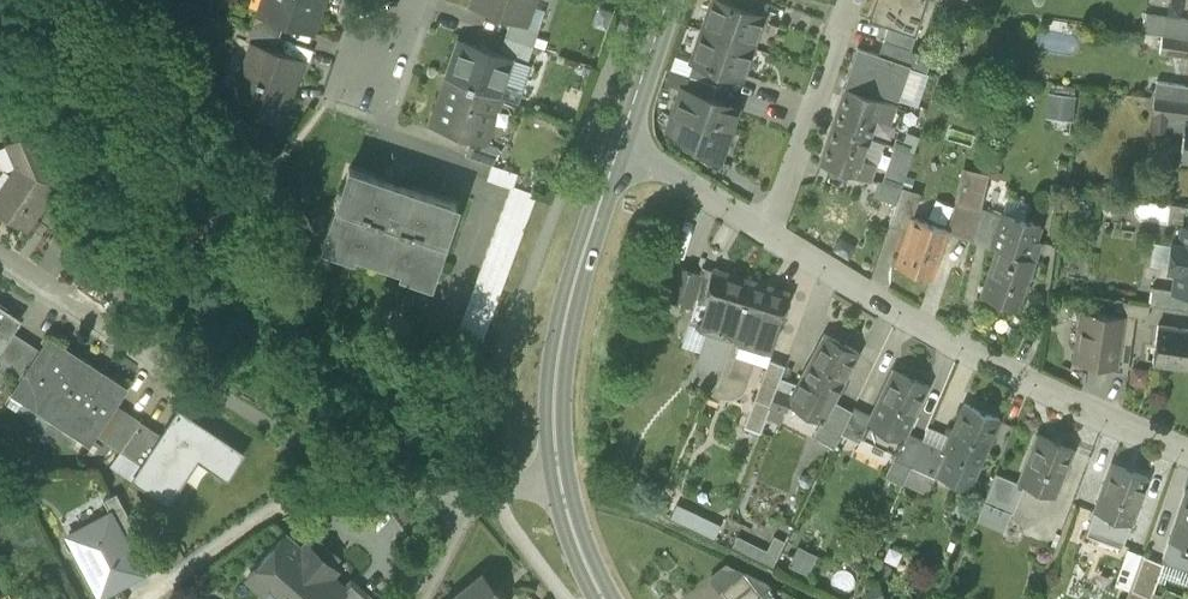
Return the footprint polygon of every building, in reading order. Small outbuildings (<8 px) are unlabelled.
[(312,31),(323,0),(263,0),(259,12),(259,13),(283,21),(312,31)] [(533,0),(474,0),(472,6),(511,19),(525,24),(525,22),(533,0)] [(703,28),(752,46),(762,19),(746,13),(748,8),(723,0),(712,0),(703,28)] [(748,8),(751,0),(723,0),(748,8)] [(927,0),(876,0),(870,20),(888,26),(915,36),(927,0)] [(763,14),(748,8),(746,13),(762,19),(763,14)] [(256,11),(251,25),(279,35),(283,21),(259,13),(259,12),(256,11)] [(1143,32),(1187,38),(1187,18),(1145,12),(1143,32)] [(511,19),(505,35),(533,45),(539,27),(525,22),(525,24),(511,19)] [(274,48),(279,35),(251,25),(246,40),(252,42),(252,41),(274,48)] [(888,26),(883,40),(911,50),(915,36),(888,26)] [(743,72),(752,46),(703,28),(692,60),(694,61),(726,72),(727,67),(743,72)] [(527,62),(533,45),(505,35),(500,52),(514,56),(513,58),(527,62)] [(461,39),(447,78),(431,124),(466,136),(485,143),(500,96),(513,58),(514,56),(500,52),(461,39)] [(932,56),(911,50),(883,40),(878,54),(910,65),(909,66),(926,72),(932,56)] [(237,107),(281,122),(303,58),(274,48),(252,41),(252,42),(245,62),(252,64),(237,107)] [(844,86),(871,95),(873,90),(898,99),(909,66),(910,65),(878,54),(858,47),(844,86)] [(694,61),(689,75),(717,84),(721,86),(726,72),(694,61)] [(742,77),(743,72),(727,67),(726,72),(742,77)] [(712,98),(717,84),(689,75),(684,88),(712,98)] [(1155,97),(1187,102),(1187,84),(1157,80),(1155,97)] [(831,124),(832,124),(870,137),(877,118),(890,122),(896,104),(871,95),(844,86),(831,124)] [(669,128),(718,160),(736,109),(725,105),(726,103),(712,98),(684,88),(683,88),(669,128)] [(1155,97),(1151,118),(1186,123),(1186,121),(1187,121),(1187,102),(1155,97)] [(1150,129),(1184,134),(1186,123),(1151,118),(1150,129)] [(863,158),(870,137),(832,124),(819,162),(870,179),(875,163),(863,158)] [(27,229),(55,184),(32,130),(7,140),(17,164),(0,191),(0,212),(27,229)] [(460,153),(491,163),(494,164),(500,148),(485,143),(466,136),(460,153)] [(891,162),(909,167),(914,153),(897,147),(891,162)] [(521,173),(494,164),(491,163),(486,180),(506,187),(515,190),(521,173)] [(984,163),(981,174),(989,176),(992,164),(984,163)] [(325,241),(432,277),(456,205),(349,169),(325,241)] [(983,202),(989,176),(981,174),(964,170),(958,199),(982,207),(983,202)] [(874,196),(896,203),(901,189),(885,184),(885,183),(879,181),(874,196)] [(258,193),(269,209),(280,203),(269,186),(258,193)] [(533,196),(515,190),(506,187),(462,317),(489,326),(533,196)] [(902,187),(901,189),(896,203),(889,223),(907,228),(912,216),(920,193),(902,187)] [(50,239),(75,255),(91,232),(77,198),(50,239)] [(948,230),(973,238),(984,209),(981,208),(982,207),(958,199),(948,228),(948,230)] [(1002,215),(984,209),(973,238),(991,245),(1002,215)] [(981,294),(1018,307),(1035,259),(1041,241),(1036,239),(1041,225),(1003,211),(1002,215),(991,245),(998,247),(981,294)] [(895,264),(932,276),(948,230),(948,228),(912,216),(907,228),(895,264)] [(1187,228),(1183,227),(1181,244),(1173,243),(1169,269),(1177,270),(1174,289),(1174,291),(1187,293),(1187,228)] [(1149,266),(1169,269),(1173,243),(1153,240),(1149,266)] [(667,299),(691,306),(701,273),(677,265),(667,299)] [(695,324),(711,329),(733,336),(750,281),(751,280),(712,268),(695,324)] [(750,281),(733,336),(747,341),(754,317),(776,324),(777,324),(787,292),(750,281)] [(1187,310),(1187,293),(1174,291),(1174,289),(1152,286),(1150,304),(1187,310)] [(1136,317),(1148,318),(1150,304),(1123,300),(1121,315),(1136,317)] [(13,331),(21,319),(0,304),(0,351),(13,331)] [(1076,361),(1114,367),(1121,315),(1083,310),(1080,331),(1077,333),(1076,342),(1078,345),(1076,361)] [(1113,371),(1128,373),(1136,317),(1121,315),(1114,367),(1113,371)] [(769,347),(776,324),(754,317),(747,341),(733,336),(725,360),(718,373),(744,383),(758,344),(769,347)] [(1187,367),(1187,329),(1163,326),(1157,363),(1187,367)] [(725,360),(733,336),(711,329),(695,376),(714,383),(718,373),(725,360)] [(4,369),(25,338),(13,331),(0,351),(0,366),(4,369)] [(825,333),(801,378),(835,396),(859,351),(825,333)] [(12,393),(89,444),(96,434),(95,434),(115,404),(116,404),(127,387),(49,337),(41,349),(21,380),(12,393)] [(41,349),(25,338),(4,369),(21,380),(41,349)] [(754,398),(769,404),(780,377),(785,364),(769,358),(754,398)] [(896,452),(897,452),(907,432),(929,385),(893,368),(871,414),(861,435),(862,436),(896,452)] [(798,383),(780,377),(769,404),(769,406),(777,409),(776,410),(785,413),(789,402),(788,401),(798,383)] [(833,399),(835,396),(801,378),(798,383),(788,401),(789,402),(821,418),(823,419),(833,399)] [(760,431),(765,415),(769,406),(769,404),(754,398),(744,425),(760,431)] [(834,446),(841,432),(852,409),(833,399),(823,419),(821,418),(813,435),(834,446)] [(1000,418),(965,402),(952,430),(944,448),(948,450),(980,464),(1000,418)] [(96,434),(108,442),(128,412),(116,404),(115,404),(95,434),(96,434)] [(777,409),(769,406),(765,415),(774,418),(776,410),(777,409)] [(854,406),(852,409),(841,432),(859,441),(862,436),(861,435),(871,414),(854,406)] [(164,498),(166,499),(168,496),(166,494),(193,454),(227,476),(243,452),(179,410),(162,434),(142,464),(134,478),(164,498)] [(108,442),(120,450),(140,420),(128,412),(108,442)] [(162,434),(140,420),(120,450),(142,464),(162,434)] [(928,426),(923,439),(944,448),(952,430),(946,427),(944,432),(928,426)] [(910,465),(922,438),(907,432),(897,452),(896,452),(893,457),(910,465)] [(1023,483),(1053,496),(1072,449),(1036,434),(1017,481),(1023,483)] [(910,465),(937,477),(938,475),(948,450),(944,448),(923,439),(922,438),(910,465)] [(948,450),(938,475),(969,489),(980,464),(948,450)] [(902,484),(910,465),(893,457),(884,475),(902,484)] [(1094,510),(1130,524),(1148,476),(1111,463),(1094,510)] [(983,503),(1011,514),(1023,483),(1017,481),(996,472),(983,503)] [(1187,544),(1187,489),(1186,489),(1169,537),(1187,544)] [(111,512),(124,538),(137,531),(116,493),(103,500),(110,512),(111,512)] [(714,536),(720,522),(675,501),(668,515),(714,536)] [(1094,510),(1086,530),(1123,544),(1130,524),(1094,510)] [(115,576),(120,585),(142,573),(124,538),(111,512),(110,512),(68,535),(96,586),(115,576)] [(345,589),(344,588),(330,575),(336,568),(307,543),(301,550),(284,535),(248,576),(266,592),(271,586),(283,596),(282,597),(283,598),(284,598),(285,598),(286,598),(336,598),(345,589)] [(741,550),(773,565),(785,541),(774,535),(767,550),(746,540),(741,550)] [(1169,537),(1163,557),(1187,565),(1187,544),(1169,537)] [(790,563),(807,570),(816,550),(798,543),(790,563)] [(1118,577),(1133,583),(1143,554),(1128,547),(1118,577)] [(1143,554),(1133,583),(1130,590),(1131,590),(1150,598),(1151,598),(1163,562),(1162,562),(1143,554)] [(711,578),(721,591),(744,573),(744,574),(744,573),(728,564),(711,578)] [(453,595),(457,598),(505,598),(482,571),(453,595)] [(744,574),(744,573),(721,591),(727,598),(757,598),(761,596),(744,574)] [(744,574),(761,596),(770,588),(768,584),(744,573),(744,574)] [(115,576),(96,586),(100,595),(120,585),(115,576)] [(351,580),(344,588),(345,589),(336,598),(372,598),(351,580)] [(49,589),(31,598),(55,598),(49,589)] [(1150,598),(1131,590),(1128,598),(1150,598)] [(5,591),(0,593),(0,598),(9,598),(5,591)]
